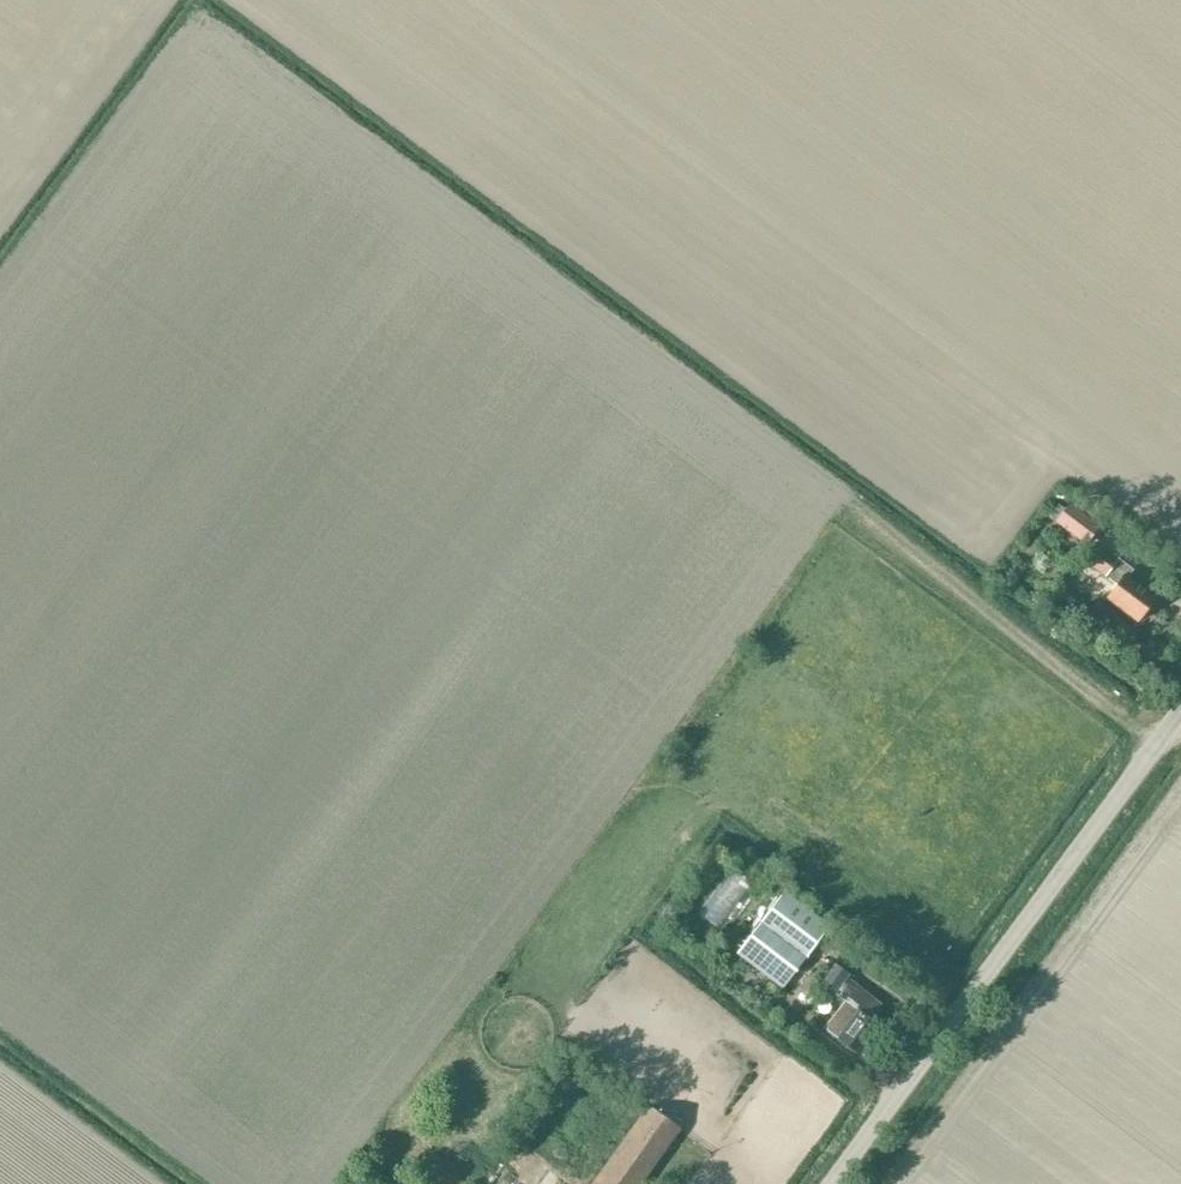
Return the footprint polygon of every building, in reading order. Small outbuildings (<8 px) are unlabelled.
[(1068,504),(1056,522),(1087,545),(1100,528),(1068,504)] [(1138,624),(1156,598),(1113,567),(1116,562),(1095,547),(1084,562),(1105,577),(1114,584),(1105,600),(1138,624)] [(783,989),(831,926),(784,890),(736,954),(783,989)] [(883,1006),(849,979),(851,976),(836,964),(821,983),(844,1002),(824,1029),(859,1055),(880,1027),(872,1022),(883,1006)] [(681,1130),(648,1104),(591,1183),(642,1183),(681,1130)]
